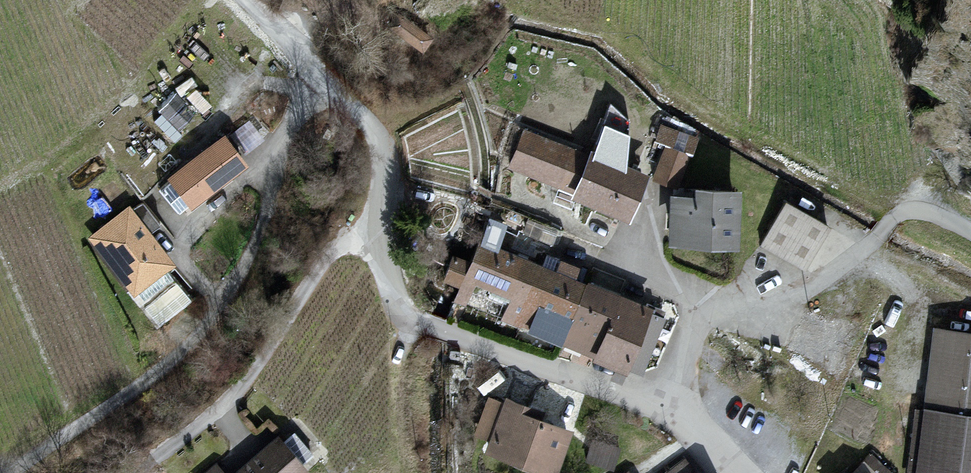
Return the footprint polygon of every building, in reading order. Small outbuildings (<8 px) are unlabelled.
[(401,15),(392,25),(423,50),(432,39),(401,15)] [(169,130),(191,110),(174,92),(153,112),(169,130)] [(524,131),(511,165),(569,189),(584,152),(524,131)] [(221,134),(167,175),(187,201),(241,161),(221,134)] [(688,151),(664,142),(651,175),(676,184),(688,151)] [(640,174),(584,152),(569,189),(625,211),(640,174)] [(692,192),(667,191),(666,239),(732,240),(733,183),(692,182),(692,192)] [(825,222),(784,200),(761,242),(802,264),(825,222)] [(129,205),(88,235),(130,290),(170,261),(129,205)] [(662,309),(477,235),(450,300),(462,305),(473,279),(509,294),(500,317),(636,372),(662,309)] [(933,325),(915,472),(970,472),(970,329),(933,325)] [(504,394),(501,401),(487,396),(475,431),(488,436),(483,450),(547,472),(553,472),(569,427),(538,416),(541,407),(504,394)] [(239,472),(308,472),(280,436),(239,472)] [(850,472),(880,472),(864,458),(850,472)] [(668,472),(695,472),(685,462),(668,472)]
